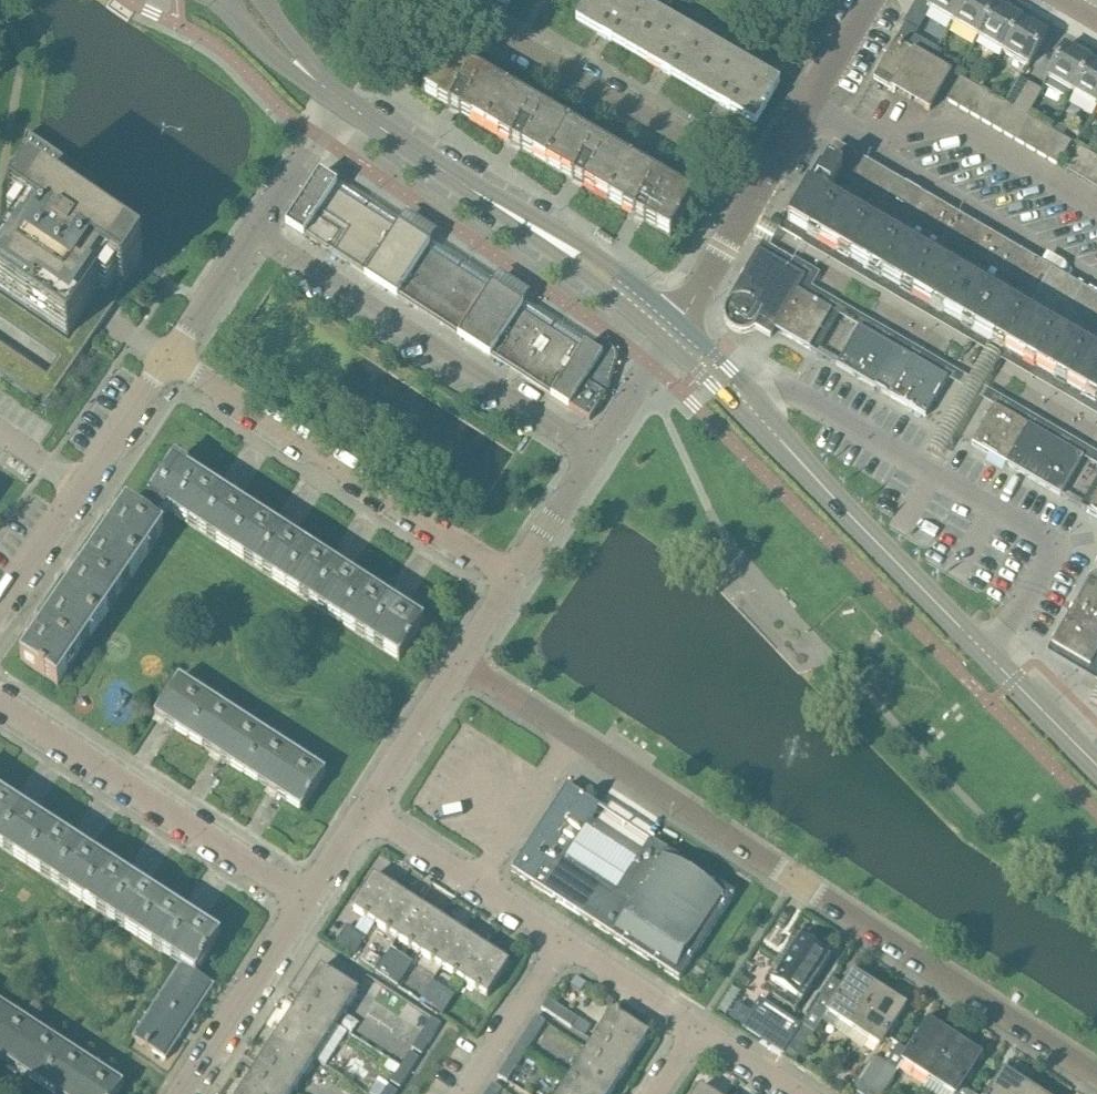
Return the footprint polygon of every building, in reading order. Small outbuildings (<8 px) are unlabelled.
[(506,9),(511,0),(491,0),(506,9)] [(576,21),(755,125),(779,85),(633,0),(588,0),(576,21)] [(967,0),(933,0),(927,10),(953,25),(967,0)] [(995,8),(982,0),(967,0),(953,25),(977,39),(995,8)] [(1003,54),(1021,23),(995,8),(977,39),(1003,54)] [(1021,23),(1003,54),(1028,68),(1046,37),(1021,23)] [(905,47),(931,62),(936,54),(937,50),(915,37),(912,36),(908,41),(905,47)] [(905,47),(896,41),(885,60),(873,80),(890,90),(892,90),(892,91),(928,111),(929,112),(938,97),(951,73),(942,68),(931,62),(905,47)] [(1072,94),(1091,63),(1065,48),(1047,80),(1072,94)] [(445,54),(423,93),(671,236),(693,197),(445,54)] [(931,62),(942,68),(947,60),(941,57),(936,54),(931,62)] [(1091,63),(1072,94),(1096,109),(1096,67),(1091,63)] [(973,76),(969,83),(981,90),(985,83),(973,76)] [(958,108),(971,85),(960,78),(946,102),(958,108)] [(1019,79),(1004,104),(1005,105),(1016,111),(1031,86),(1019,79)] [(982,92),(971,85),(958,108),(969,115),(982,92)] [(1042,92),(1031,86),(1016,111),(1027,118),(1042,92)] [(994,98),(982,92),(969,115),(980,122),(994,98)] [(1004,104),(994,98),(980,122),(992,128),(1005,105),(1004,104)] [(1016,111),(1005,105),(992,128),(1002,134),(1016,111)] [(1027,118),(1016,111),(1002,134),(1013,141),(1027,118)] [(1037,124),(1027,118),(1013,141),(1024,147),(1037,124)] [(1049,131),(1037,124),(1024,147),(1036,154),(1049,131)] [(1051,132),(1060,137),(1062,139),(1062,138),(1067,131),(1055,124),(1051,132)] [(1051,132),(1049,131),(1036,154),(1046,160),(1060,137),(1051,132)] [(11,212),(28,224),(17,240),(16,239),(0,263),(0,294),(69,341),(99,296),(99,295),(108,282),(124,293),(143,265),(73,218),(97,183),(95,182),(91,188),(26,144),(28,136),(27,135),(8,210),(11,212)] [(1062,139),(1060,137),(1046,160),(1058,167),(1071,144),(1062,138),(1062,139)] [(788,225),(882,279),(929,199),(835,145),(824,163),(828,165),(812,192),(808,190),(788,225)] [(1090,155),(1096,159),(1096,149),(1093,146),(1088,153),(1088,154),(1090,155)] [(1080,148),(1066,172),(1076,178),(1090,155),(1088,154),(1088,153),(1080,148)] [(1090,155),(1076,178),(1088,185),(1096,170),(1096,159),(1090,155)] [(1088,185),(1096,190),(1096,170),(1088,185)] [(338,236),(327,251),(335,256),(364,212),(333,192),(336,187),(319,176),(286,227),(302,238),(313,220),(338,236)] [(882,279),(913,298),(959,217),(929,199),(882,279)] [(366,276),(395,233),(364,212),(335,256),(366,276)] [(913,298),(943,315),(990,235),(959,217),(913,298)] [(313,220),(302,238),(303,238),(304,236),(327,251),(338,236),(313,220)] [(366,276),(365,278),(396,298),(397,296),(459,337),(458,338),(489,359),(490,357),(519,313),(523,307),(491,287),(488,292),(426,252),(429,247),(398,227),(395,233),(366,276)] [(943,315),(1005,351),(1052,271),(990,235),(943,315)] [(770,338),(775,330),(797,292),(805,278),(757,251),(726,304),(727,305),(726,307),(724,311),(724,315),(725,319),(726,324),(728,328),(731,331),(735,333),(740,333),(746,333),(750,332),(753,329),(754,329),(770,338)] [(1005,351),(1036,369),(1083,289),(1052,271),(1005,351)] [(1067,387),(1096,336),(1096,297),(1083,289),(1036,369),(1067,387)] [(797,292),(775,330),(809,350),(831,312),(797,292)] [(522,378),(551,333),(519,313),(490,357),(522,378)] [(859,328),(836,366),(925,418),(947,379),(859,328)] [(552,398),(581,353),(551,333),(522,378),(552,398)] [(1096,405),(1096,336),(1067,387),(1096,405)] [(581,353),(552,398),(588,421),(604,396),(602,395),(611,366),(612,361),(612,358),(610,353),(607,351),(606,350),(601,348),(597,349),(595,349),(592,352),(585,347),(581,353)] [(994,407),(972,445),(1060,496),(1082,458),(994,407)] [(127,506),(115,522),(91,557),(129,583),(164,532),(157,527),(167,511),(175,517),(200,479),(174,462),(149,500),(151,501),(141,516),(127,506)] [(256,515),(215,489),(200,479),(175,517),(231,553),(256,515)] [(1088,513),(1096,518),(1096,496),(1088,513)] [(312,551),(271,524),(256,515),(231,553),(287,589),(312,551)] [(368,587),(327,561),(312,551),(287,589),(343,625),(368,587)] [(91,557),(75,581),(56,609),(93,635),(129,583),(91,557)] [(1096,625),(1096,580),(1092,576),(1072,610),(1096,625)] [(424,623),(382,597),(368,587),(343,625),(399,662),(424,623)] [(56,609),(34,641),(20,661),(58,686),(93,635),(56,609)] [(1072,610),(1052,645),(1090,668),(1096,655),(1096,625),(1072,610)] [(155,717),(173,729),(184,736),(209,698),(179,679),(155,717)] [(184,736),(229,766),(242,774),(267,736),(209,698),(184,736)] [(300,812),(325,774),(267,736),(242,774),(300,812)] [(734,896),(650,841),(616,894),(565,861),(599,808),(567,787),(512,872),(679,981),(734,896)] [(11,802),(0,794),(0,849),(28,867),(53,829),(11,802)] [(109,865),(67,838),(53,829),(28,867),(84,903),(109,865)] [(165,901),(124,875),(109,865),(84,903),(140,940),(165,901)] [(375,925),(397,892),(374,877),(352,910),(375,925)] [(397,892),(375,925),(397,939),(419,906),(397,892)] [(221,938),(202,926),(165,901),(140,940),(177,964),(180,966),(197,975),(200,969),(221,938)] [(419,906),(397,939),(419,954),(441,920),(419,906)] [(441,920),(419,954),(442,968),(463,935),(441,920)] [(340,948),(354,956),(365,938),(347,927),(335,945),(340,948)] [(463,935),(442,968),(464,983),(486,949),(463,935)] [(826,956),(818,951),(800,939),(799,939),(771,983),(797,1000),(801,1002),(830,959),(826,956)] [(398,986),(413,963),(391,949),(376,971),(375,973),(397,987),(398,986)] [(486,949),(464,983),(487,998),(509,964),(486,949)] [(366,951),(360,960),(371,967),(377,958),(366,951)] [(180,966),(156,1002),(190,1024),(214,987),(197,975),(180,966)] [(277,1036),(315,1060),(326,1067),(347,1034),(336,1026),(358,993),(321,968),(277,1036)] [(834,1004),(822,996),(802,1027),(799,1031),(788,1049),(800,1057),(822,1023),(833,1030),(838,1022),(853,1032),(880,991),(854,974),(834,1004)] [(455,997),(432,983),(420,1002),(443,1017),(455,997)] [(880,991),(853,1032),(854,1033),(867,1041),(878,1049),(906,1007),(880,991)] [(563,1010),(547,1000),(541,1009),(557,1020),(563,1010)] [(742,1026),(741,1028),(769,1047),(783,1056),(788,1049),(799,1031),(802,1027),(759,1000),(750,1014),(742,1026)] [(166,1061),(190,1024),(156,1002),(132,1039),(166,1061)] [(27,1078),(40,1086),(65,1048),(7,1010),(0,1020),(0,1060),(27,1078)] [(577,1020),(563,1010),(557,1020),(571,1029),(577,1020)] [(587,1050),(568,1080),(590,1093),(612,1093),(649,1037),(612,1012),(587,1050)] [(546,1023),(536,1017),(527,1031),(536,1037),(546,1023)] [(431,1041),(441,1026),(431,1019),(422,1034),(431,1041)] [(867,1093),(884,1093),(899,1070),(911,1078),(914,1072),(929,1081),(956,1040),(929,1023),(909,1053),(898,1046),(886,1064),(867,1093)] [(527,1031),(517,1047),(526,1053),(536,1037),(527,1031)] [(421,1056),(431,1041),(422,1034),(412,1049),(421,1056)] [(277,1036),(240,1093),(293,1093),(315,1060),(277,1036)] [(929,1081),(948,1093),(971,1093),(961,1087),(981,1056),(956,1040),(929,1081)] [(517,1047),(507,1062),(517,1068),(526,1053),(517,1047)] [(52,1093),(118,1093),(119,1092),(123,1086),(65,1048),(40,1086),(52,1093)] [(410,1053),(400,1068),(409,1074),(419,1059),(410,1053)] [(886,1064),(874,1057),(852,1091),(857,1093),(867,1093),(886,1064)] [(517,1068),(507,1062),(497,1077),(507,1083),(508,1081),(517,1068)] [(400,1089),(409,1074),(400,1068),(390,1083),(400,1089)] [(1031,1089),(1005,1072),(991,1093),(1027,1093),(1031,1089)] [(369,1093),(397,1093),(398,1093),(388,1087),(378,1080),(369,1093)] [(559,1093),(590,1093),(568,1080),(559,1093)] [(486,1093),(500,1093),(502,1090),(493,1084),(486,1093)]
